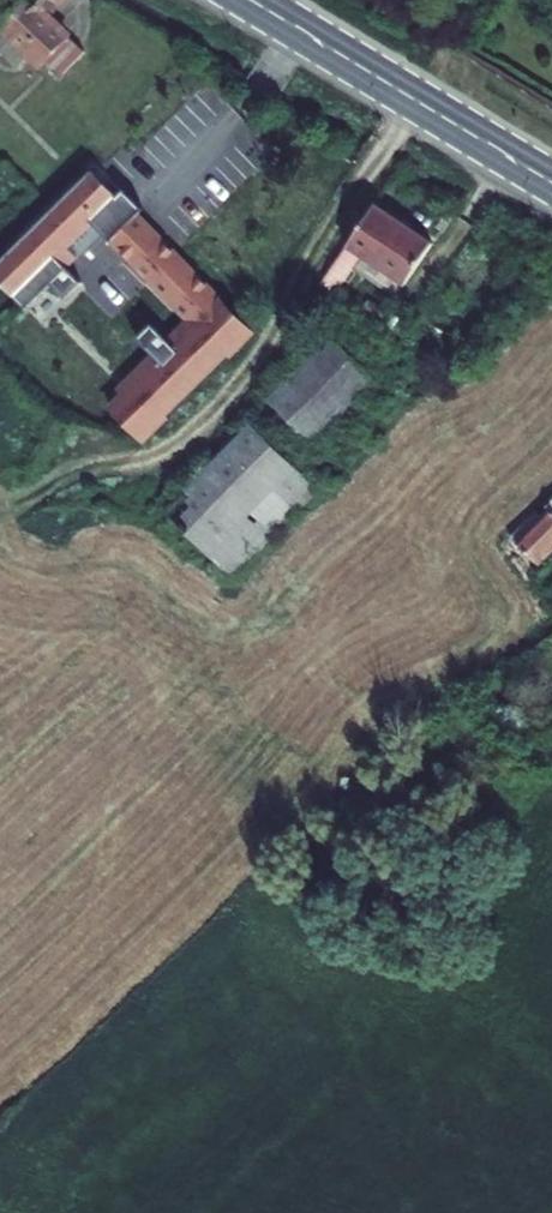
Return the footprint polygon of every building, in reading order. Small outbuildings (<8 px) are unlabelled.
[(60,0),(22,0),(0,22),(0,54),(17,70),(29,59),(39,69),(44,64),(60,79),(84,54),(46,16),(60,0)] [(194,326),(163,355),(196,388),(250,334),(123,208),(73,158),(59,172),(66,180),(27,220),(60,253),(91,222),(194,326)] [(337,258),(317,289),(330,299),(358,258),(403,285),(431,245),(373,207),(337,258)] [(14,300),(60,253),(27,220),(0,246),(0,284),(14,300)] [(40,323),(81,291),(68,275),(28,307),(40,323)] [(282,415),(341,349),(330,337),(266,399),(282,415)] [(374,383),(341,349),(282,415),(311,445),(374,383)] [(196,388),(163,355),(110,408),(142,441),(196,388)] [(262,437),(252,427),(244,435),(254,445),(262,437)] [(231,577),(316,490),(262,437),(254,445),(244,435),(166,513),(231,577)] [(542,518),(535,512),(510,536),(535,562),(551,546),(551,501),(543,510),(547,513),(542,518)]
